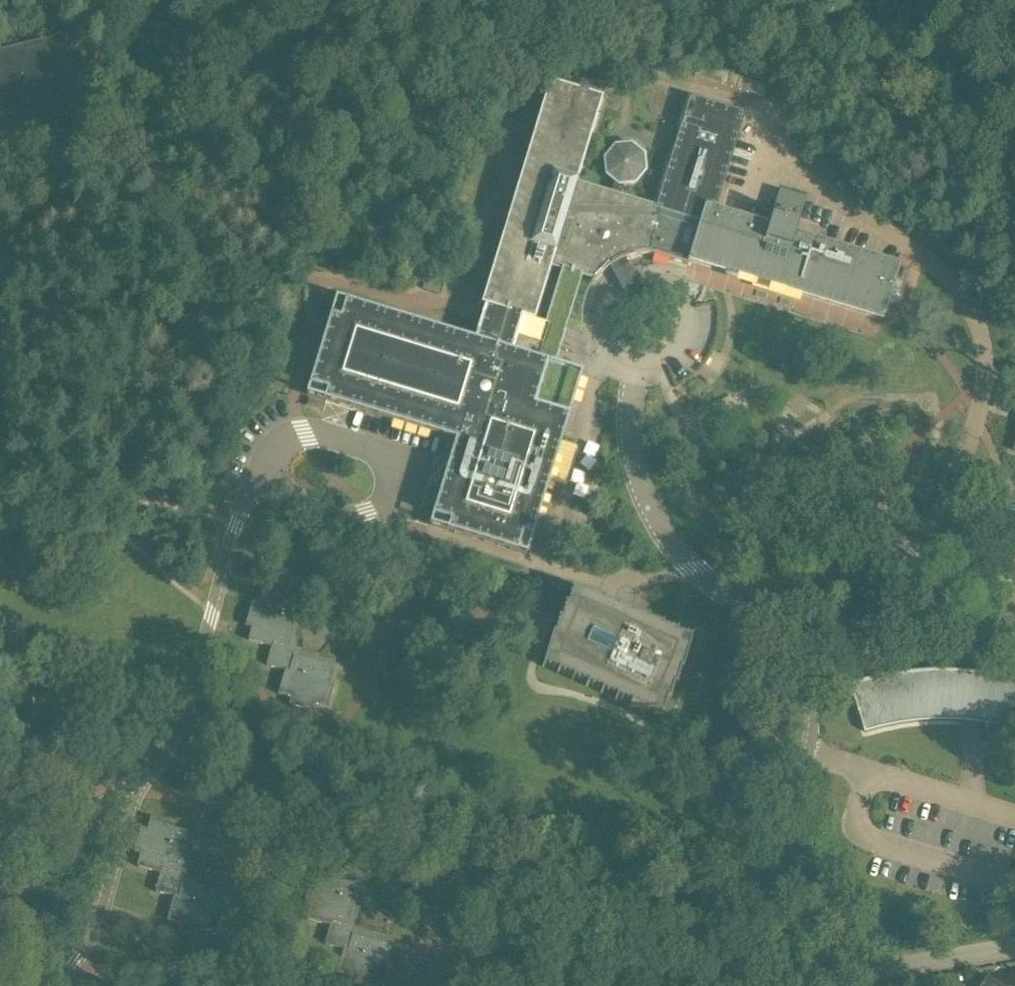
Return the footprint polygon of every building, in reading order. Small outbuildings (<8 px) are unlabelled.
[(13,113),(16,123),(11,124),(12,125),(39,118),(38,117),(58,112),(59,113),(60,113),(60,112),(80,107),(80,108),(81,108),(80,103),(81,102),(81,100),(80,101),(75,83),(76,83),(76,81),(75,81),(71,65),(72,64),(71,62),(70,63),(66,45),(67,45),(66,43),(65,43),(64,38),(63,38),(63,39),(43,44),(43,43),(42,44),(22,49),(21,49),(20,49),(20,50),(0,55),(0,54),(0,116),(13,113)] [(764,98),(767,86),(698,65),(694,76),(764,98)] [(500,243),(480,306),(484,307),(534,323),(551,267),(563,270),(582,276),(594,280),(592,282),(593,283),(602,273),(603,272),(608,268),(609,267),(610,268),(611,270),(613,274),(614,274),(630,266),(630,265),(628,261),(627,260),(626,258),(629,257),(635,255),(642,254),(649,254),(651,254),(651,238),(657,218),(651,216),(655,205),(621,195),(624,186),(623,186),(623,183),(636,183),(645,170),(644,154),(642,153),(641,152),(633,145),(631,144),(630,144),(619,145),(618,145),(615,146),(605,158),(607,174),(616,181),(616,184),(614,183),(612,192),(577,181),(602,99),(588,94),(570,89),(549,82),(543,100),(535,127),(532,136),(529,146),(519,179),(513,201),(500,243)] [(657,218),(651,238),(651,254),(653,255),(670,260),(688,265),(690,260),(697,262),(706,265),(714,267),(722,270),(738,274),(746,277),(762,282),(770,284),(778,287),(786,289),(802,294),(810,296),(818,299),(826,301),(834,304),(842,306),(850,308),(858,311),(866,313),(874,316),(884,319),(889,301),(902,295),(895,281),(900,264),(865,254),(796,233),(806,199),(780,191),(769,224),(754,219),(748,218),(718,208),(710,206),(719,177),(739,111),(689,95),(655,205),(651,216),(657,218)] [(311,376),(306,394),(308,395),(455,440),(449,460),(429,525),(527,554),(550,481),(541,478),(552,441),(561,444),(582,373),(582,372),(557,364),(555,364),(567,326),(582,276),(563,270),(546,326),(534,323),(484,307),(474,339),(454,333),(336,297),(323,340),(321,344),(313,372),(311,376)] [(605,599),(571,589),(570,591),(572,591),(571,594),(570,594),(569,596),(570,596),(569,600),(568,599),(568,601),(569,601),(568,605),(564,603),(564,605),(565,606),(564,609),(563,609),(562,610),(564,611),(563,614),(562,614),(561,616),(562,616),(561,619),(558,618),(557,619),(559,620),(558,624),(557,623),(556,625),(557,625),(556,629),(555,628),(555,630),(556,631),(555,634),(553,633),(542,667),(544,668),(545,666),(548,667),(547,668),(550,669),(550,667),(553,668),(553,669),(555,670),(555,669),(558,670),(557,674),(559,674),(559,672),(562,673),(562,675),(564,675),(565,674),(567,675),(567,676),(569,676),(570,675),(573,676),(571,680),(573,681),(574,679),(577,680),(577,681),(579,682),(579,680),(582,681),(582,682),(584,683),(584,682),(587,683),(586,687),(588,687),(588,685),(591,686),(591,688),(593,688),(594,687),(597,688),(596,689),(598,689),(599,688),(602,689),(600,693),(602,694),(603,692),(606,693),(606,694),(608,695),(608,694),(611,694),(611,695),(613,696),(613,695),(616,696),(615,700),(617,700),(618,699),(621,699),(620,701),(622,701),(623,700),(626,701),(625,702),(627,702),(628,702),(631,703),(630,705),(664,715),(665,713),(663,712),(664,709),(665,710),(666,708),(664,707),(665,705),(667,705),(668,703),(666,702),(667,699),(670,700),(671,698),(669,698),(670,695),(672,695),(672,693),(671,693),(672,690),(673,690),(673,688),(672,688),(673,685),(677,686),(677,684),(676,683),(677,680),(678,681),(679,679),(677,678),(678,675),(679,675),(680,673),(679,673),(680,670),(682,671),(692,637),(690,636),(690,638),(687,637),(687,636),(685,635),(685,636),(682,635),(682,634),(680,634),(680,635),(676,634),(677,630),(676,630),(675,631),(672,630),(673,629),(671,629),(670,630),(667,629),(668,627),(666,627),(665,628),(662,627),(663,624),(661,623),(661,625),(657,624),(658,622),(656,622),(656,623),(653,622),(653,621),(651,620),(651,622),(648,621),(649,617),(647,617),(646,618),(643,617),(643,616),(641,616),(641,617),(638,616),(639,615),(637,614),(636,615),(633,614),(634,611),(632,610),(632,612),(616,609),(613,614),(603,610),(604,602),(605,599)] [(1014,680),(997,676),(984,674),(973,673),(961,672),(950,672),(940,672),(930,672),(920,673),(910,674),(889,676),(880,678),(869,681),(862,682),(848,687),(848,688),(852,687),(866,732),(879,729),(890,726),(900,724),(908,723),(917,722),(926,721),(934,721),(943,720),(960,721),(969,722),(977,723),(986,724),(994,726),(997,740),(989,743),(983,746),(983,747),(991,744),(1000,741),(1010,738),(1014,738),(1014,688),(1013,687),(1014,680)] [(976,985),(1014,985),(1014,978),(1005,979),(992,980),(984,974),(976,985)]
